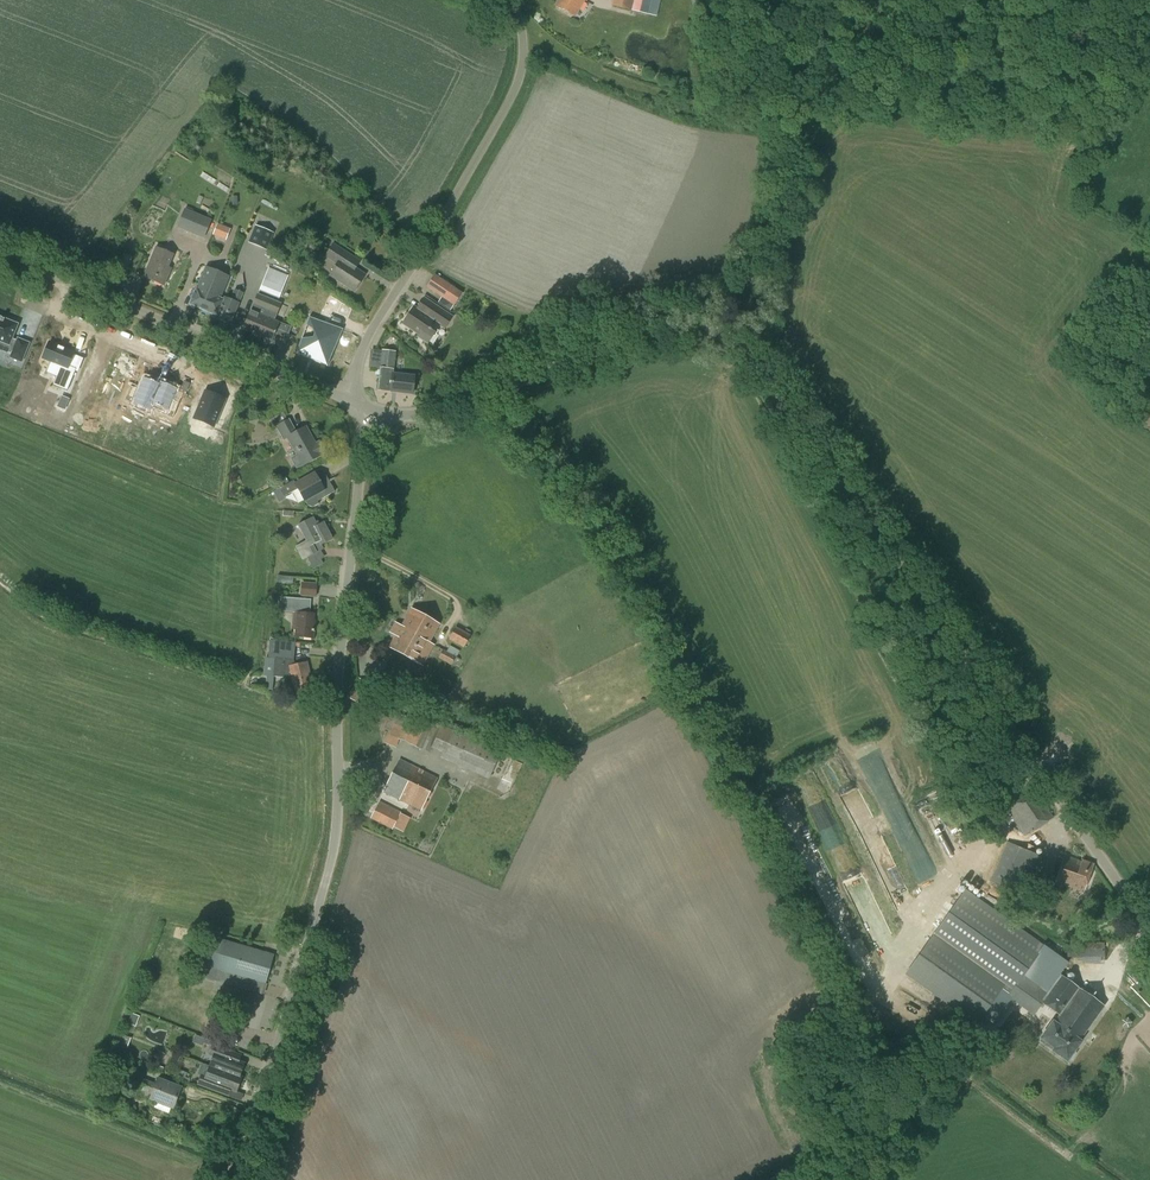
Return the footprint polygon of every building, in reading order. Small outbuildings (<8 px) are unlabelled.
[(574,17),(584,0),(559,0),(556,6),(574,17)] [(648,15),(651,0),(612,0),(611,6),(648,15)] [(211,220),(185,209),(177,227),(204,238),(211,220)] [(257,223),(250,239),(267,247),(274,230),(257,223)] [(221,239),(225,229),(216,225),(212,235),(221,239)] [(337,265),(330,276),(354,291),(364,275),(344,261),(348,254),(333,244),(325,257),(337,265)] [(171,269),(168,267),(173,255),(156,248),(144,277),(162,285),(162,286),(165,287),(165,286),(164,286),(171,269)] [(124,254),(118,267),(127,271),(133,258),(124,254)] [(215,318),(216,319),(217,317),(224,300),(220,299),(229,277),(205,267),(189,305),(216,316),(215,318)] [(288,275),(268,268),(259,290),(279,298),(288,275)] [(426,288),(454,306),(462,293),(434,275),(426,288)] [(217,317),(216,319),(230,325),(243,293),(234,289),(230,300),(224,298),(224,300),(217,317)] [(251,334),(262,338),(270,319),(273,321),(273,320),(281,303),(258,294),(243,329),(252,333),(251,334)] [(426,316),(413,307),(402,324),(419,335),(417,337),(427,344),(439,325),(444,329),(452,318),(435,306),(428,315),(426,316)] [(14,345),(9,355),(21,360),(29,341),(17,336),(16,340),(11,338),(18,323),(0,315),(0,339),(14,345)] [(302,338),(297,352),(328,365),(344,328),(309,316),(307,324),(318,331),(314,342),(302,338)] [(270,319),(262,338),(263,338),(270,341),(270,342),(282,347),(291,328),(273,320),(273,321),(270,319)] [(70,351),(47,342),(41,358),(49,362),(48,364),(55,367),(48,384),(63,390),(71,368),(64,365),(70,351)] [(375,350),(372,369),(380,370),(377,390),(411,395),(414,376),(393,373),(395,352),(375,350)] [(132,387),(125,401),(148,412),(160,384),(147,378),(140,391),(132,387)] [(161,382),(149,411),(171,421),(176,408),(172,406),(170,402),(175,389),(161,382)] [(220,403),(202,395),(191,423),(209,431),(220,403)] [(70,399),(61,396),(57,407),(65,411),(70,399)] [(306,427),(296,433),(289,419),(275,427),(283,441),(287,439),(303,466),(321,455),(321,454),(325,452),(320,445),(317,447),(306,427)] [(314,474),(298,483),(306,499),(304,500),(309,509),(318,504),(317,502),(335,492),(324,472),(315,476),(314,474)] [(293,480),(279,488),(284,497),(298,489),(293,480)] [(324,549),(321,544),(332,539),(323,522),(317,526),(313,517),(298,525),(306,541),(296,547),(302,560),(307,557),(311,565),(321,559),(324,558),(321,551),(324,549)] [(323,564),(321,559),(311,565),(313,569),(323,564)] [(301,582),(300,596),(316,597),(317,583),(301,582)] [(295,630),(295,637),(312,638),(314,614),(310,613),(311,600),(281,598),(280,611),(292,612),(291,630),(295,630)] [(411,609),(401,627),(429,643),(439,625),(411,609)] [(447,638),(449,639),(444,646),(459,654),(470,635),(454,626),(447,638)] [(429,643),(401,627),(389,648),(417,664),(429,643)] [(295,643),(270,640),(266,676),(292,678),(295,693),(312,689),(306,662),(294,664),(293,660),(295,643)] [(398,739),(430,753),(432,748),(442,753),(440,757),(489,779),(491,775),(502,779),(512,757),(442,726),(442,725),(432,721),(429,727),(399,714),(385,744),(394,748),(398,739)] [(383,793),(420,811),(437,778),(399,760),(383,793)] [(1005,810),(1024,837),(1053,818),(1035,790),(1005,810)] [(370,819),(392,829),(400,812),(378,801),(370,819)] [(989,882),(1024,898),(1041,858),(1006,842),(989,882)] [(1081,862),(1080,863),(1064,857),(1055,882),(1083,892),(1092,866),(1081,862)] [(965,889),(903,976),(975,1026),(986,1011),(994,1017),(1008,998),(1031,1016),(1068,965),(965,889)] [(203,966),(222,971),(219,980),(218,982),(261,994),(262,994),(263,991),(273,956),(262,952),(222,941),(211,938),(203,966)] [(1074,958),(1074,964),(1104,964),(1103,943),(1066,943),(1067,957),(1074,958)] [(1052,1023),(1041,1038),(1054,1048),(1052,1051),(1066,1061),(1067,1059),(1072,1060),(1076,1054),(1074,1050),(1080,1042),(1079,1041),(1104,1006),(1078,988),(1076,986),(1062,976),(1042,1004),(1058,1016),(1053,1023),(1052,1023)] [(127,1023),(135,1027),(140,1016),(132,1013),(127,1023)] [(123,1035),(119,1045),(127,1048),(131,1038),(123,1035)] [(213,1055),(208,1067),(241,1078),(239,1077),(244,1065),(238,1063),(241,1054),(212,1043),(208,1053),(213,1055)] [(241,1078),(208,1067),(205,1075),(201,1073),(196,1085),(228,1097),(231,1090),(236,1092),(241,1078)] [(124,1076),(108,1068),(101,1082),(117,1089),(124,1076)] [(176,1068),(173,1078),(189,1083),(190,1079),(186,1077),(187,1072),(176,1068)] [(155,1084),(143,1079),(139,1090),(151,1094),(149,1099),(156,1102),(154,1108),(168,1114),(171,1108),(173,1108),(181,1088),(157,1079),(155,1084)]
